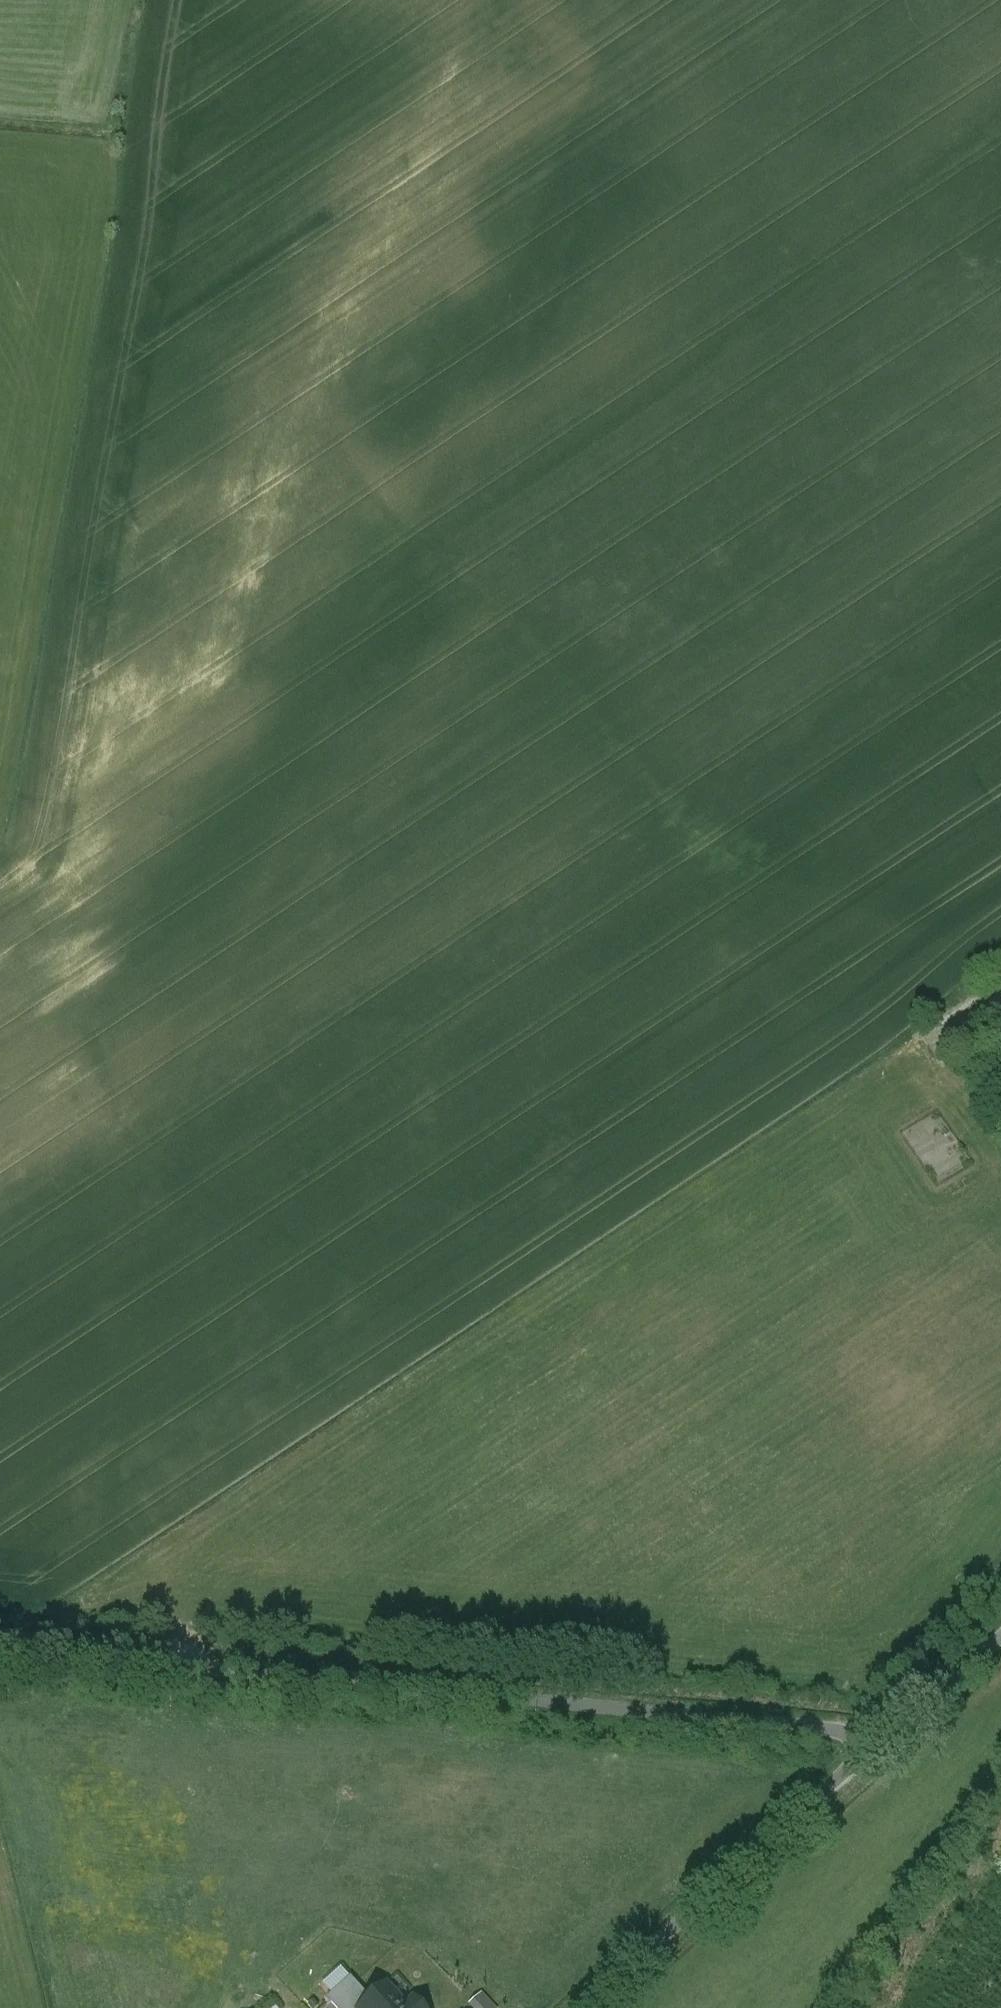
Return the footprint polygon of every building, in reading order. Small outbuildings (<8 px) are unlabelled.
[(386,1979),(369,1995),(350,1975),(326,1997),(336,2007),(424,2007),(412,1995),(406,2001),(386,1979)] [(472,2007),(496,2007),(498,2007),(484,1990),(468,2004),(472,2007)]
